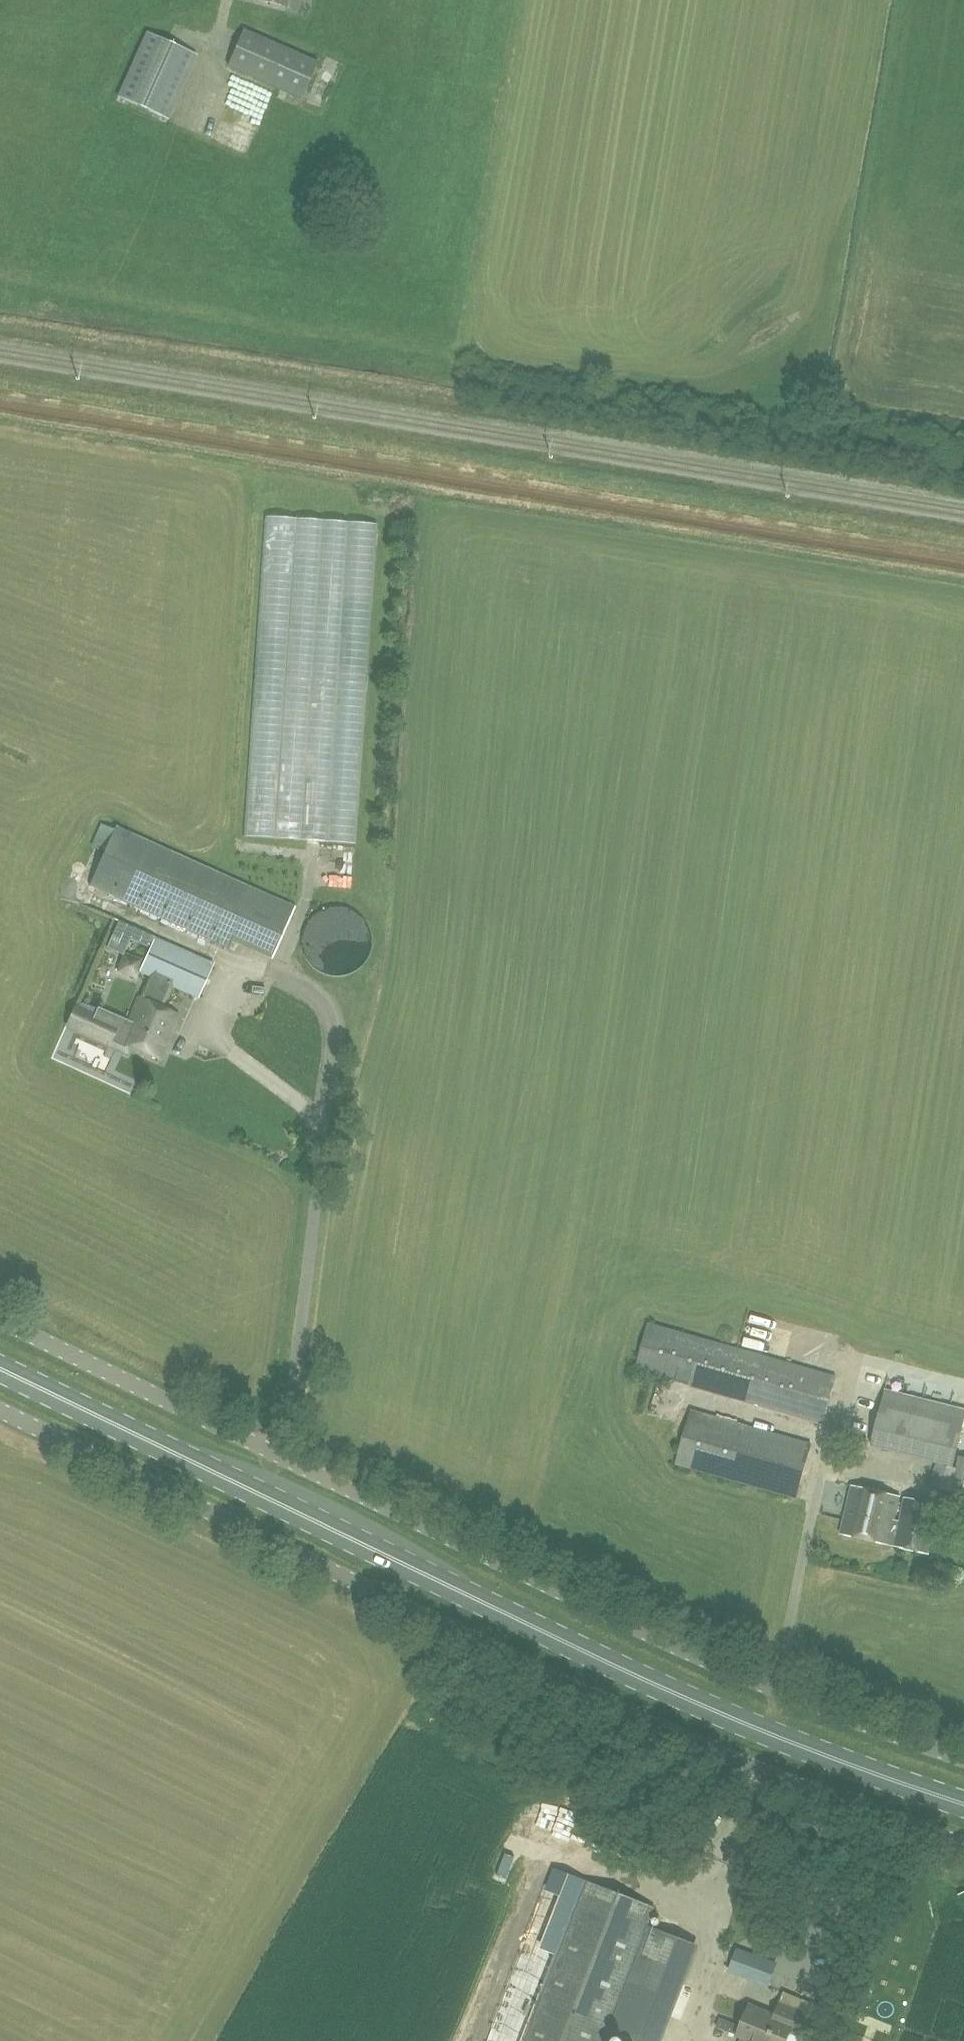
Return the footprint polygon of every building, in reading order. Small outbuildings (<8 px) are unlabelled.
[(287,0),(256,0),(256,1),(285,8),(287,0)] [(119,96),(168,118),(196,54),(147,32),(119,96)] [(243,34),(229,65),(302,98),(316,66),(243,34)] [(274,960),(297,909),(117,829),(90,888),(230,950),(234,942),(274,960)] [(164,1008),(174,986),(200,998),(215,964),(156,938),(141,972),(149,976),(139,998),(121,1042),(160,1059),(178,1014),(164,1008)] [(121,969),(123,956),(110,954),(107,967),(121,969)] [(111,1048),(120,1026),(86,1011),(77,1032),(111,1048)] [(823,1424),(837,1378),(649,1324),(635,1370),(823,1424)] [(953,1465),(963,1420),(963,1410),(886,1391),(872,1445),(939,1462),(933,1487),(963,1495),(963,1458),(961,1457),(959,1467),(953,1465)] [(798,1499),(812,1446),(691,1413),(677,1466),(798,1499)] [(900,1521),(895,1520),(901,1496),(852,1486),(841,1535),(930,1554),(941,1505),(906,1497),(900,1521)] [(648,1938),(611,2033),(633,2040),(659,2040),(696,1944),(648,1926),(655,1908),(585,1881),(523,2040),(604,2040),(644,1936),(648,1938)] [(779,2005),(774,2016),(749,2006),(737,2037),(748,2040),(787,2040),(790,2033),(803,2038),(811,2018),(779,2005)] [(740,2026),(730,2023),(726,2031),(736,2035),(740,2026)]
